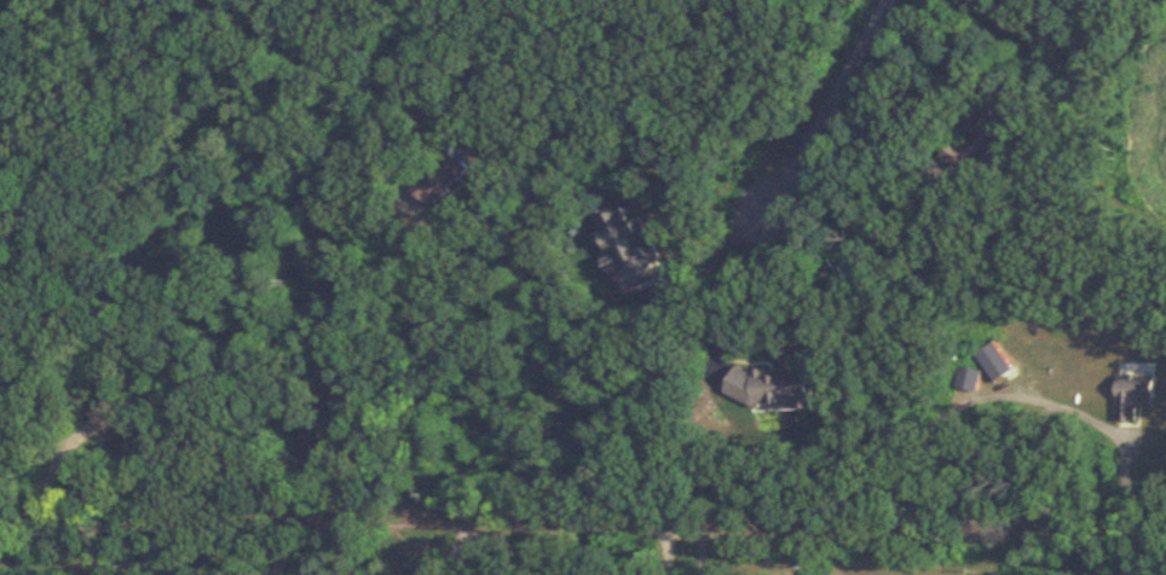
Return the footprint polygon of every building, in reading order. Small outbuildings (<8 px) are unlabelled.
[(650,215),(634,220),(630,204),(600,212),(617,271),(628,268),(634,288),(668,278),(650,215)] [(977,351),(993,382),(1013,372),(996,341),(977,351)] [(818,405),(818,367),(734,367),(734,405),(818,405)] [(977,367),(956,367),(956,388),(977,388),(977,367)] [(1118,420),(1140,420),(1140,406),(1158,406),(1158,374),(1118,374),(1118,420)]
